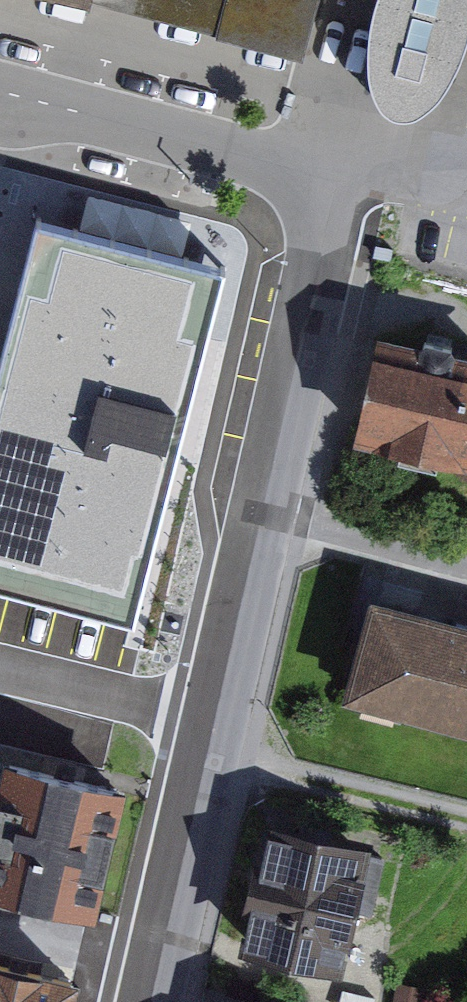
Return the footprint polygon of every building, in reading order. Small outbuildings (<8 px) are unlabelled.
[(315,0),(73,0),(300,59),(315,0)] [(363,58),(372,89),(403,106),(438,107),(458,83),(466,50),(466,0),(379,0),(363,58)] [(38,229),(0,374),(0,593),(132,627),(224,277),(38,229)] [(380,329),(356,428),(466,455),(466,351),(380,329)] [(371,606),(343,713),(466,744),(466,630),(371,606)] [(127,793),(5,766),(0,785),(0,902),(97,924),(127,793)] [(351,966),(378,853),(270,827),(242,939),(351,966)] [(81,986),(0,967),(0,1001),(78,1001),(81,986)]
